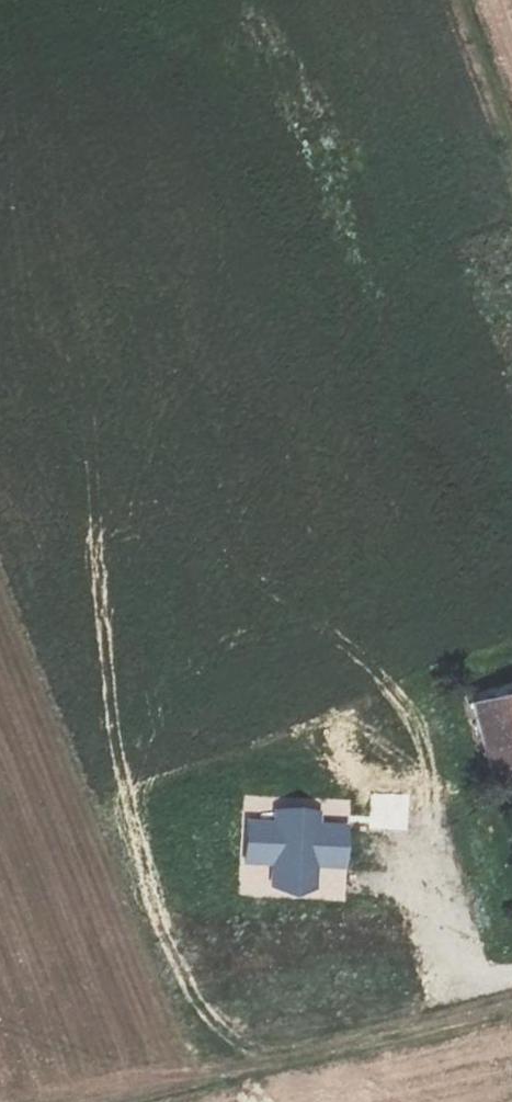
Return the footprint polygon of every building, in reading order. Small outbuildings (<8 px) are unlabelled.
[(499,793),(511,789),(511,691),(472,703),(499,793)] [(246,819),(245,867),(272,867),(271,896),(317,897),(317,870),(349,870),(350,825),(323,824),(323,811),(271,810),(271,820),(246,819)]
